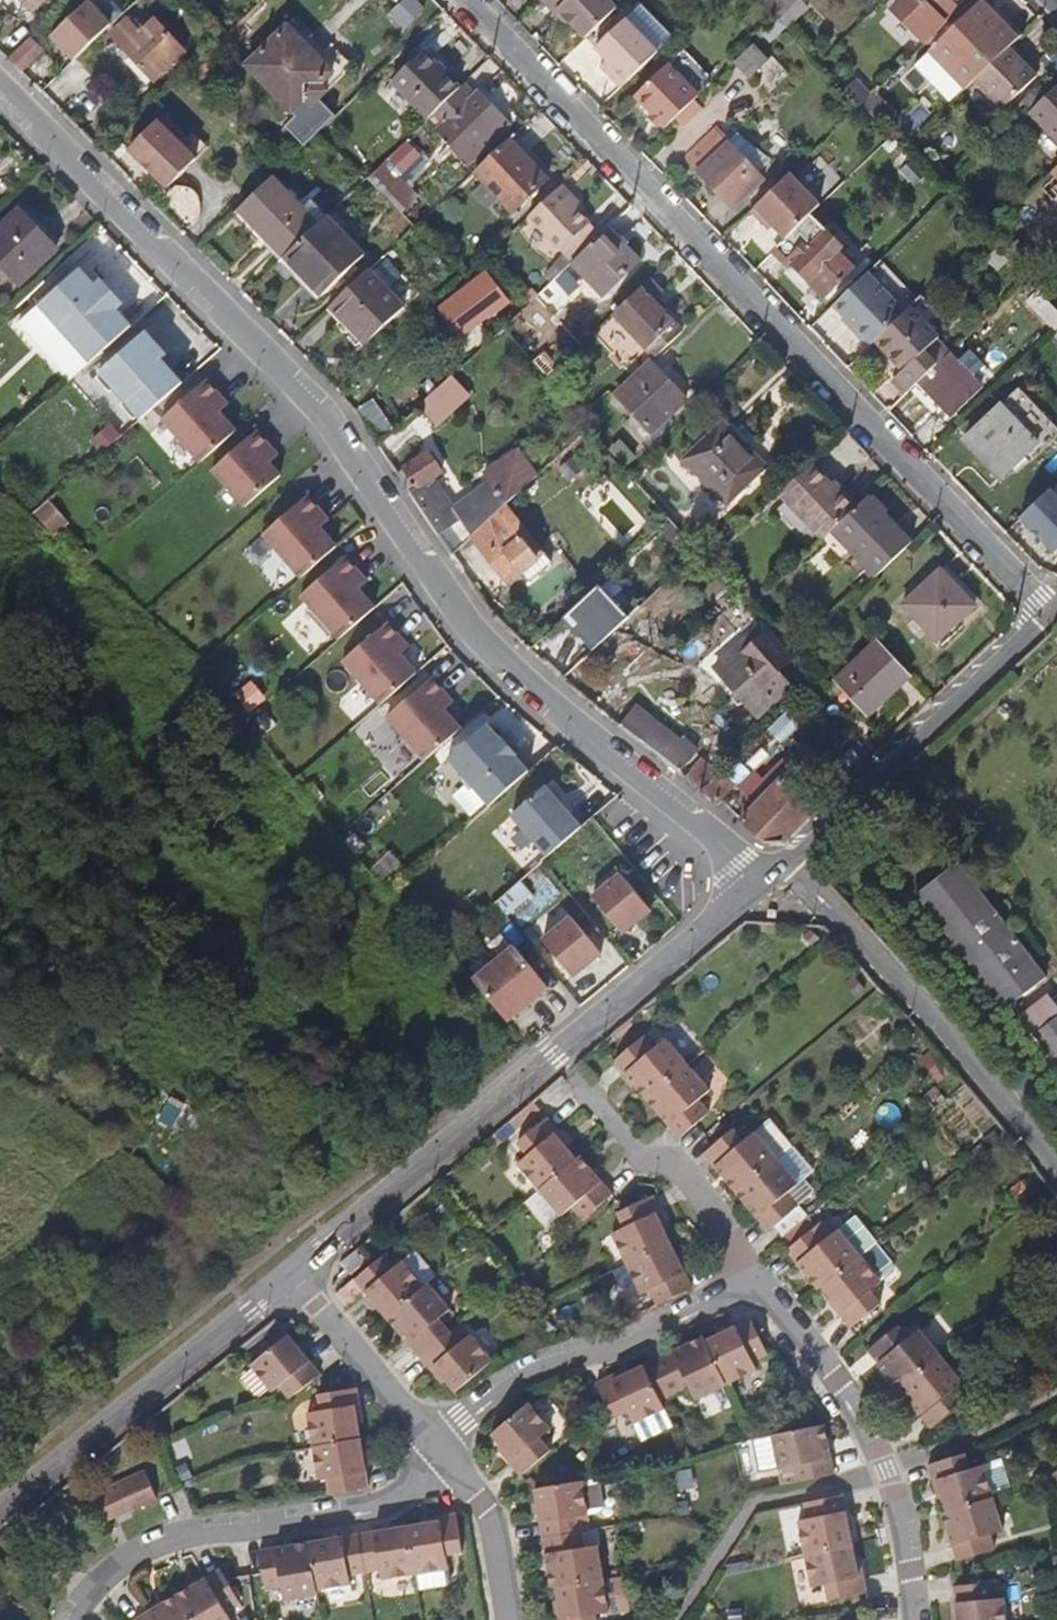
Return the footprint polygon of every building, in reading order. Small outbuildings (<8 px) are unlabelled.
[(34,8),(42,0),(26,0),(34,8)] [(110,25),(88,0),(85,0),(44,35),(67,62),(110,25)] [(403,29),(424,9),(415,0),(400,0),(387,12),(403,29)] [(584,40),(616,10),(606,0),(540,0),(554,14),(557,11),(584,40)] [(764,33),(778,19),(760,0),(740,0),(736,4),(764,33)] [(779,20),(799,2),(800,0),(760,0),(778,19),(779,20)] [(893,8),(919,35),(939,16),(955,0),(901,0),(893,8)] [(975,80),(1010,48),(1018,40),(995,16),(998,13),(986,0),(984,0),(941,40),(964,65),(950,78),(963,92),(975,80)] [(804,8),(799,2),(779,20),(785,26),(804,8)] [(998,13),(995,16),(1018,40),(1024,35),(1001,10),(998,13)] [(154,80),(186,50),(154,18),(140,31),(127,18),(110,34),(154,80)] [(894,19),(885,28),(905,47),(914,38),(894,19)] [(657,53),(626,21),(597,49),(610,63),(616,69),(609,75),(621,88),(657,53)] [(287,25),(247,65),(292,111),(304,99),(311,106),(326,91),(320,84),(333,72),(287,25)] [(31,39),(9,60),(20,71),(42,51),(31,39)] [(754,43),(734,63),(748,78),(769,59),(754,43)] [(1056,78),(1056,50),(1054,47),(1040,61),(1056,78)] [(1039,77),(1010,48),(975,80),(1004,110),(1039,77)] [(391,80),(428,119),(460,88),(423,50),(391,80)] [(937,90),(950,77),(930,55),(922,62),(915,55),(897,72),(884,84),(887,86),(889,84),(898,94),(909,84),(919,95),(931,84),(937,90)] [(616,69),(610,63),(603,69),(609,75),(616,69)] [(651,117),(660,126),(664,129),(675,118),(694,100),(663,68),(632,98),(651,117)] [(474,94),(464,84),(460,88),(428,119),(465,158),(505,119),(477,91),(474,94)] [(1056,142),(1056,84),(1028,112),(1056,142)] [(694,100),(675,118),(684,127),(704,109),(695,99),(694,100)] [(195,162),(172,139),(178,133),(163,117),(129,150),(168,189),(195,162)] [(660,126),(651,117),(645,123),(655,131),(660,126)] [(728,142),(716,129),(686,157),(734,208),(763,180),(757,173),(728,142)] [(738,133),(728,142),(757,173),(768,162),(738,133)] [(498,197),(520,220),(526,214),(554,186),(508,137),(472,171),(483,183),(474,192),(488,206),(498,197)] [(415,196),(383,164),(368,178),(401,211),(415,196)] [(773,227),(785,239),(820,207),(790,175),(751,211),(763,224),(767,220),(773,227)] [(303,208),(272,177),(239,209),(285,257),(319,225),(303,208)] [(606,230),(559,182),(554,186),(526,214),(572,262),(606,230)] [(312,200),(303,208),(319,225),(327,218),(328,217),(312,200)] [(56,251),(18,211),(0,228),(0,264),(20,285),(56,251)] [(363,255),(327,218),(319,225),(285,257),(321,295),(363,255)] [(808,219),(776,249),(809,283),(813,279),(829,295),(852,273),(837,257),(841,253),(808,219)] [(767,220),(763,224),(769,231),(773,227),(767,220)] [(639,260),(608,227),(606,230),(572,262),(603,295),(639,260)] [(1002,254),(995,247),(984,258),(997,271),(1008,260),(1002,254)] [(80,269),(40,305),(90,362),(131,326),(116,309),(95,285),(80,269)] [(404,307),(369,270),(330,306),(366,343),(404,307)] [(509,303),(485,273),(467,287),(473,293),(445,315),(460,336),(488,314),(491,317),(509,303)] [(874,342),(904,314),(866,274),(833,306),(870,346),(874,342)] [(102,279),(95,285),(116,309),(123,303),(102,279)] [(682,331),(654,302),(663,294),(649,279),(612,314),(653,358),(682,331)] [(1056,333),(1056,332),(1056,311),(1026,279),(1015,290),(1056,333)] [(895,380),(907,393),(917,383),(937,364),(925,351),(939,336),(911,307),(904,314),(874,342),(903,372),(895,380)] [(99,372),(140,418),(181,382),(161,359),(166,354),(146,331),(99,372)] [(981,387),(949,353),(937,364),(917,383),(950,417),(981,387)] [(686,401),(649,362),(615,395),(636,416),(652,433),(669,417),(686,401)] [(558,368),(547,376),(558,390),(569,381),(558,368)] [(162,418),(200,462),(236,430),(219,411),(225,406),(217,396),(219,394),(207,379),(162,418)] [(965,437),(1003,476),(1030,452),(1035,457),(1056,436),(1056,429),(1017,388),(965,437)] [(442,390),(422,409),(433,420),(453,401),(442,390)] [(369,403),(354,413),(377,446),(390,433),(369,403)] [(652,433),(636,416),(627,424),(649,447),(675,423),(669,417),(652,433)] [(722,421),(682,460),(726,506),(767,467),(722,421)] [(99,453),(119,437),(109,424),(88,440),(99,453)] [(213,469),(251,513),(286,481),(269,461),(276,457),(266,446),(269,444),(256,430),(213,469)] [(636,458),(619,440),(609,449),(627,467),(636,458)] [(428,452),(396,474),(438,536),(460,521),(471,537),(505,506),(506,505),(538,476),(518,447),(483,471),(490,482),(453,507),(434,479),(442,473),(428,452)] [(831,484),(812,463),(780,494),(823,540),(832,531),(859,506),(834,481),(831,484)] [(1050,557),(1056,551),(1056,496),(1050,488),(1016,519),(1050,557)] [(263,533),(302,576),(337,545),(320,526),(327,521),(317,511),(320,509),(307,494),(263,533)] [(832,531),(876,577),(912,543),(868,497),(859,506),(832,531)] [(41,519),(55,506),(51,502),(37,515),(41,519)] [(41,519),(52,530),(65,517),(55,506),(41,519)] [(475,541),(508,584),(523,572),(543,556),(542,554),(505,506),(471,537),(475,541)] [(69,522),(65,517),(52,530),(56,534),(69,522)] [(543,556),(523,572),(529,580),(552,562),(545,552),(542,554),(543,556)] [(303,594),(340,637),(375,606),(358,587),(365,582),(356,572),(359,570),(346,555),(303,594)] [(941,569),(902,605),(936,641),(975,606),(941,569)] [(597,586),(561,619),(590,650),(626,617),(597,586)] [(343,661),(381,704),(416,673),(399,654),(406,649),(397,638),(399,636),(386,622),(343,661)] [(762,625),(714,667),(759,717),(791,689),(778,674),(793,660),(762,625)] [(868,716),(911,676),(877,640),(834,681),(868,716)] [(387,716),(426,760),(461,728),(444,709),(451,704),(442,693),(444,692),(432,677),(387,716)] [(252,680),(232,694),(246,713),(266,699),(252,680)] [(678,740),(636,707),(621,727),(680,774),(698,751),(683,739),(678,740)] [(369,710),(353,731),(378,751),(395,730),(369,710)] [(487,724),(449,757),(490,805),(528,771),(515,756),(517,754),(502,737),(500,739),(487,724)] [(704,759),(687,779),(701,792),(720,772),(704,759)] [(701,792),(719,807),(736,785),(720,772),(701,792)] [(743,823),(765,842),(784,843),(812,811),(780,782),(743,823)] [(512,815),(547,855),(574,832),(575,833),(581,827),(545,786),(512,815)] [(961,861),(930,884),(1017,998),(1047,975),(961,861)] [(621,873),(593,896),(623,933),(651,910),(621,873)] [(571,916),(543,940),(574,977),(602,953),(571,916)] [(811,927),(798,939),(809,952),(823,940),(811,927)] [(507,1020),(548,987),(514,947),(499,959),(498,958),(473,978),(507,1020)] [(853,975),(844,983),(856,998),(865,990),(853,975)] [(1048,994),(1023,1013),(1056,1059),(1056,1005),(1048,994)] [(893,1036),(885,1043),(895,1053),(902,1047),(893,1036)] [(615,1061),(647,1099),(687,1065),(665,1039),(654,1049),(644,1037),(615,1061)] [(936,1055),(924,1064),(938,1081),(949,1071),(936,1055)] [(687,1065),(647,1099),(668,1124),(680,1138),(708,1113),(698,1101),(709,1091),(687,1065)] [(533,1100),(493,1134),(501,1143),(540,1109),(533,1100)] [(539,1190),(577,1158),(556,1134),(559,1131),(548,1118),(518,1143),(527,1155),(517,1164),(539,1190)] [(994,1130),(985,1137),(993,1144),(1000,1139),(994,1130)] [(705,1154),(737,1192),(777,1158),(755,1131),(743,1142),(733,1131),(705,1154)] [(777,1158),(737,1192),(769,1231),(796,1207),(814,1192),(814,1190),(804,1179),(814,1170),(792,1145),(777,1158)] [(580,1156),(577,1158),(539,1190),(526,1201),(547,1226),(560,1215),(562,1217),(572,1208),(583,1219),(612,1194),(580,1156)] [(1021,1180),(1007,1190),(1015,1197),(1027,1188),(1021,1180)] [(626,1263),(670,1242),(656,1213),(660,1211),(652,1196),(618,1213),(625,1228),(612,1234),(626,1263)] [(816,1227),(787,1251),(819,1289),(822,1286),(859,1256),(877,1242),(856,1215),(827,1240),(816,1227)] [(657,1305),(692,1288),(670,1242),(626,1263),(642,1296),(651,1291),(657,1305)] [(859,1256),(822,1286),(844,1313),(840,1316),(851,1329),(879,1305),(869,1293),(893,1271),(894,1264),(877,1242),(859,1256)] [(358,1248),(341,1262),(349,1271),(365,1259),(358,1248)] [(428,1283),(439,1274),(417,1248),(402,1261),(424,1287),(428,1283)] [(355,1279),(364,1290),(387,1318),(424,1287),(402,1261),(396,1267),(385,1254),(355,1279)] [(344,1299),(348,1304),(364,1290),(355,1279),(339,1292),(344,1299)] [(419,1356),(449,1330),(439,1318),(449,1309),(428,1283),(424,1287),(387,1318),(419,1356)] [(751,1319),(706,1340),(727,1384),(757,1370),(753,1362),(767,1355),(751,1319)] [(869,1351),(899,1389),(940,1356),(919,1330),(907,1340),(897,1328),(869,1351)] [(461,1343),(449,1330),(419,1356),(431,1370),(435,1367),(457,1392),(493,1361),(472,1335),(461,1343)] [(290,1398),(320,1374),(289,1335),(251,1365),(273,1392),(280,1386),(290,1398)] [(727,1384),(706,1340),(704,1336),(644,1365),(661,1400),(689,1386),(696,1400),(727,1384)] [(940,1356),(899,1389),(932,1429),(960,1406),(950,1394),(962,1384),(940,1356)] [(665,1409),(661,1400),(644,1365),(615,1379),(612,1376),(598,1383),(614,1419),(629,1412),(634,1424),(665,1409)] [(313,1445),(362,1437),(357,1406),(359,1406),(357,1390),(319,1395),(321,1412),(308,1414),(313,1445)] [(506,1460),(516,1473),(548,1446),(541,1438),(550,1430),(530,1404),(493,1435),(509,1456),(506,1460)] [(795,1482),(835,1474),(825,1424),(772,1435),(780,1471),(793,1468),(795,1482)] [(330,1494),(369,1487),(362,1437),(313,1445),(318,1481),(328,1479),(330,1494)] [(758,1472),(776,1468),(770,1438),(752,1442),(758,1472)] [(966,1452),(928,1464),(933,1482),(937,1481),(946,1511),(993,1497),(983,1466),(971,1470),(966,1452)] [(782,1484),(795,1482),(793,1468),(780,1471),(782,1484)] [(99,1525),(157,1498),(144,1471),(88,1497),(99,1525)] [(665,1471),(657,1472),(659,1487),(668,1484),(665,1471)] [(1046,1478),(1054,1490),(1056,1488),(1056,1472),(1046,1478)] [(583,1481),(535,1488),(543,1538),(582,1531),(580,1516),(588,1515),(600,1513),(604,1507),(599,1478),(583,1481)] [(805,1553),(852,1544),(842,1494),(805,1502),(808,1519),(799,1521),(805,1553)] [(993,1497),(946,1511),(942,1513),(958,1561),(994,1551),(991,1535),(1004,1531),(993,1497)] [(686,1502),(676,1504),(678,1515),(681,1516),(687,1515),(686,1502)] [(408,1526),(415,1573),(447,1568),(446,1555),(462,1552),(456,1515),(440,1518),(441,1522),(408,1526)] [(408,1526),(358,1534),(365,1573),(386,1570),(388,1578),(415,1573),(408,1526)] [(551,1587),(556,1586),(604,1579),(599,1547),(585,1548),(582,1531),(543,1538),(551,1587)] [(358,1534),(310,1542),(318,1590),(349,1585),(348,1576),(365,1573),(358,1534)] [(319,1596),(318,1590),(310,1542),(259,1550),(265,1589),(281,1586),(284,1601),(319,1596)] [(859,1577),(852,1544),(805,1553),(813,1588),(826,1585),(830,1600),(867,1593),(863,1576),(859,1577)] [(193,1619),(231,1619),(227,1612),(241,1603),(221,1569),(178,1594),(193,1619)] [(556,1586),(562,1619),(596,1619),(596,1615),(610,1612),(604,1579),(556,1586)] [(959,1619),(1006,1619),(1004,1598),(995,1599),(993,1583),(956,1586),(959,1619)] [(178,1594),(135,1619),(193,1619),(178,1594)]
